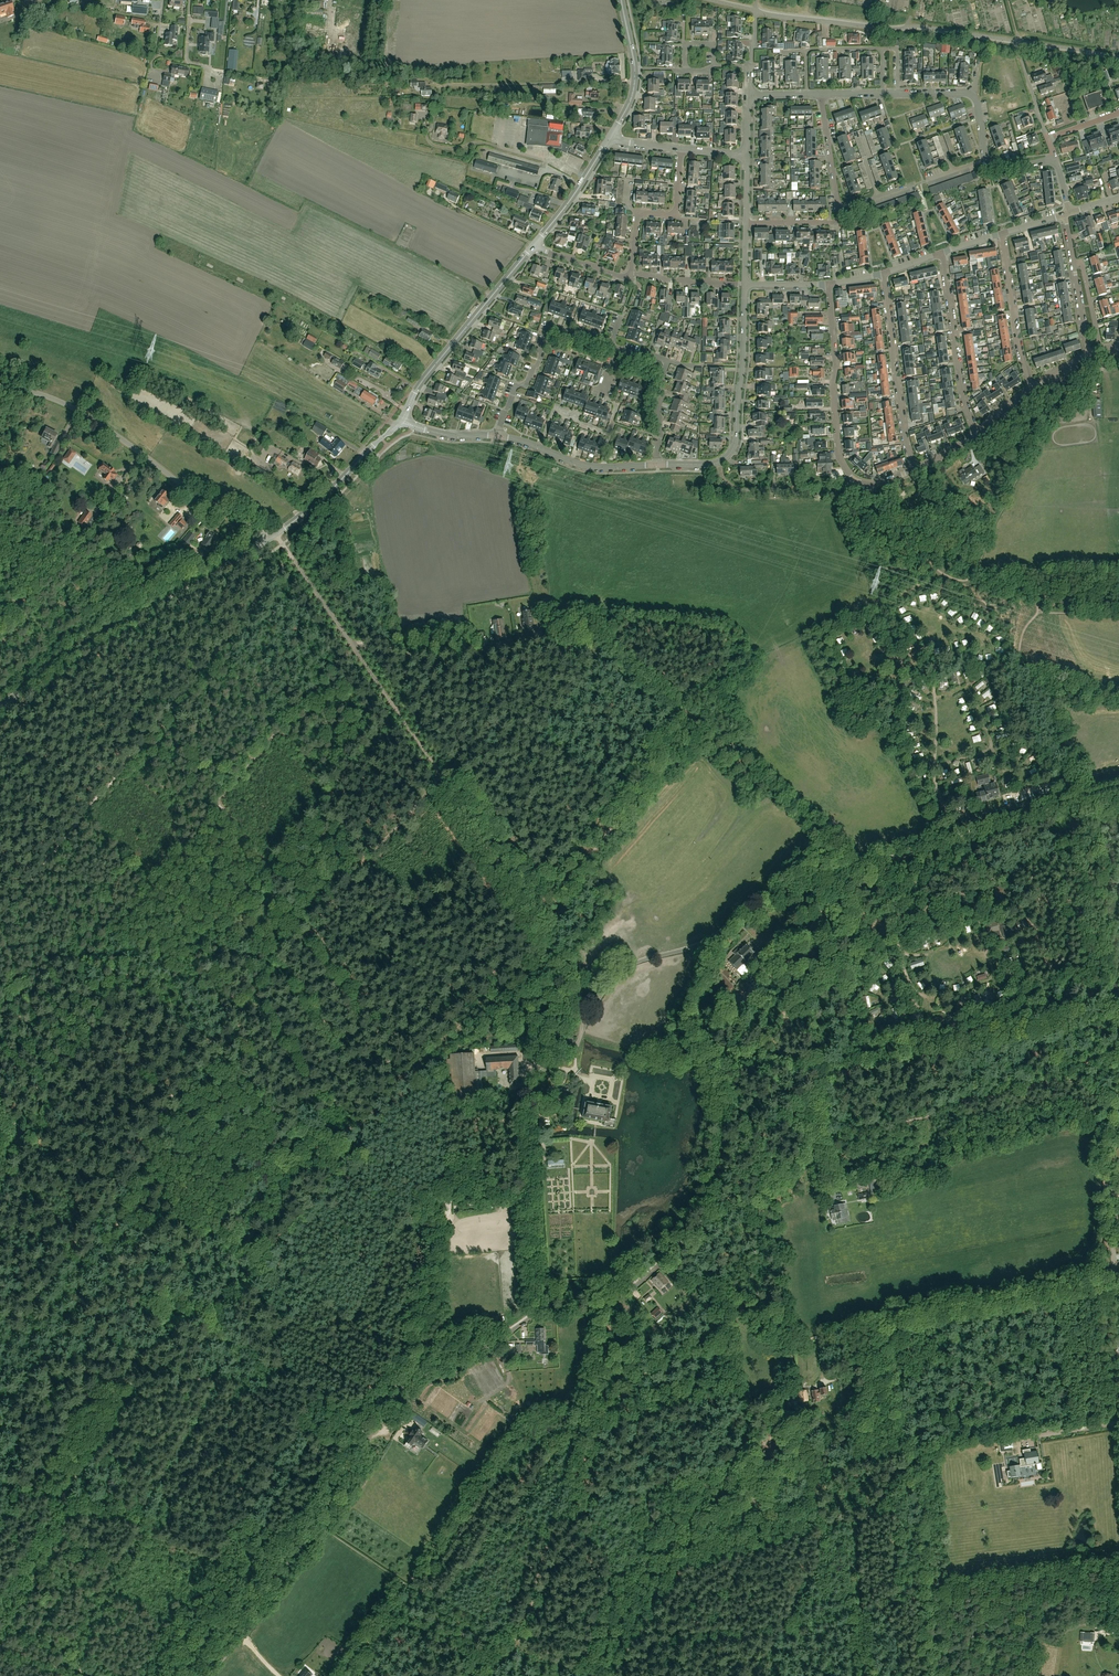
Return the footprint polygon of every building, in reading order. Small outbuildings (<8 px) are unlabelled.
[(6,13),(7,18),(13,15),(14,16),(13,11),(14,11),(11,2),(14,1),(14,0),(0,5),(0,15),(6,13)] [(132,14),(147,15),(147,7),(137,6),(137,0),(120,0),(120,1),(133,2),(132,14)] [(327,2),(317,0),(316,7),(327,9),(327,2)] [(34,5),(25,11),(29,17),(38,12),(34,5)] [(323,16),(324,9),(304,7),(303,15),(323,16)] [(229,14),(229,25),(241,25),(241,12),(233,11),(233,15),(229,14)] [(115,24),(124,26),(126,17),(116,15),(115,24)] [(731,22),(731,27),(741,27),(741,20),(738,20),(738,17),(727,17),(727,22),(731,22)] [(140,32),(149,34),(150,26),(145,25),(146,21),(132,19),(131,23),(141,25),(140,32)] [(695,35),(702,35),(702,20),(697,20),(691,20),(691,32),(695,32),(695,35)] [(702,20),(702,35),(709,35),(709,32),(712,32),(713,20),(707,20),(702,20)] [(666,27),(666,32),(677,32),(677,25),(674,25),(674,21),(662,21),(662,27),(666,27)] [(172,46),(173,40),(177,41),(177,35),(178,27),(171,26),(170,34),(166,33),(165,45),(172,46)] [(741,27),(731,27),(731,32),(726,32),(726,38),(738,38),(738,34),(741,35),(741,27)] [(803,30),(797,29),(796,32),(795,32),(793,41),(801,43),(803,30)] [(768,44),(768,48),(773,48),(773,50),(783,50),(783,44),(778,44),(777,37),(772,37),(772,31),(768,31),(768,30),(763,30),(763,35),(762,35),(762,44),(768,44)] [(801,43),(801,46),(800,47),(805,48),(806,43),(808,44),(810,31),(803,30),(801,43)] [(206,32),(205,38),(199,38),(199,44),(200,44),(199,52),(201,52),(201,53),(202,54),(203,55),(204,55),(205,55),(206,54),(206,52),(208,53),(209,41),(213,41),(214,33),(206,32)] [(666,32),(666,36),(662,36),(662,42),(673,43),(673,39),(677,39),(677,32),(666,32)] [(860,35),(849,35),(849,44),(860,44),(860,35)] [(740,41),(728,41),(728,52),(732,52),(742,52),(743,45),(740,45),(740,41)] [(670,45),(657,45),(657,51),(661,51),(661,56),(672,56),(672,55),(673,55),(674,54),(674,50),(673,50),(672,50),(672,49),(670,49),(670,45)] [(904,58),(914,58),(913,53),(916,53),(916,49),(908,49),(908,53),(904,53),(904,58)] [(228,50),(226,69),(235,70),(237,51),(228,50)] [(742,52),(732,52),(732,55),(727,56),(727,64),(736,64),(736,62),(739,62),(739,59),(742,59),(742,52)] [(868,70),(879,70),(879,66),(873,66),(873,59),(870,59),(870,54),(867,54),(867,59),(868,70)] [(672,56),(661,56),(661,60),(657,60),(657,66),(668,66),(668,63),(672,63),(672,56)] [(817,67),(811,67),(811,71),(822,71),(822,56),(816,56),(816,57),(811,57),(811,65),(815,63),(817,66),(817,67)] [(834,70),(834,67),(828,67),(828,60),(830,60),(830,56),(822,56),(822,71),(834,70)] [(791,73),(802,73),(802,70),(797,70),(797,62),(796,62),(796,57),(791,57),(791,62),(791,73)] [(768,61),(769,73),(780,73),(780,70),(774,70),(774,62),(775,62),(775,59),(768,59),(768,61)] [(839,67),(834,67),(834,70),(845,70),(845,59),(839,59),(839,67)] [(851,59),(845,59),(845,70),(856,70),(856,67),(851,67),(851,59)] [(862,67),(856,67),(856,70),(868,70),(867,59),(862,59),(862,67)] [(607,71),(611,71),(611,75),(619,74),(618,71),(620,71),(619,63),(618,63),(618,60),(610,60),(611,64),(610,64),(607,64),(606,66),(606,70),(607,71)] [(954,69),(955,69),(958,70),(968,71),(969,60),(965,60),(965,61),(957,60),(956,64),(955,64),(954,69)] [(761,61),(761,71),(755,71),(755,74),(757,74),(769,73),(768,61),(761,61)] [(791,62),(785,62),(785,70),(783,70),(780,70),(780,73),(791,73),(791,62)] [(170,81),(173,81),(174,75),(186,77),(187,76),(188,77),(189,76),(190,75),(190,74),(190,73),(190,72),(190,71),(190,70),(189,69),(188,69),(172,66),(171,75),(164,74),(163,80),(170,81)] [(834,73),(834,70),(822,71),(823,81),(828,81),(828,73),(834,73)] [(845,70),(834,70),(834,73),(839,73),(840,81),(845,81),(845,70)] [(856,70),(845,70),(845,81),(851,81),(851,73),(856,73),(856,70)] [(868,80),(868,70),(856,70),(856,73),(862,73),(862,80),(868,80)] [(879,70),(868,70),(868,80),(873,80),(873,72),(879,72),(879,70)] [(585,74),(585,71),(579,71),(579,81),(592,81),(592,74),(585,74)] [(727,82),(738,82),(738,76),(730,76),(730,71),(723,71),(722,79),(727,79),(727,82)] [(822,71),(811,71),(811,73),(814,73),(814,81),(823,81),(822,71)] [(1037,74),(1032,76),(1035,83),(1045,79),(1046,83),(1053,80),(1051,74),(1045,76),(1043,71),(1036,74),(1037,74)] [(757,74),(757,76),(760,76),(760,82),(763,82),(763,84),(769,84),(769,73),(757,74)] [(780,76),(780,73),(769,73),(769,84),(769,86),(776,86),(776,78),(775,78),(774,78),(774,76),(780,76)] [(791,73),(780,73),(780,76),(786,76),(786,84),(789,84),(791,84),(791,73)] [(802,73),(791,73),(791,84),(791,86),(798,86),(798,79),(797,79),(797,76),(804,76),(804,73),(802,73)] [(654,81),(649,81),(648,87),(659,87),(659,84),(664,84),(664,76),(654,75),(654,81)] [(914,75),(904,75),(904,81),(908,81),(908,84),(917,84),(916,81),(917,81),(917,75),(914,75)] [(685,81),(684,81),(684,92),(687,92),(687,97),(693,97),(693,89),(690,89),(691,81),(690,81),(690,79),(685,79),(685,81)] [(703,81),(702,92),(706,92),(706,97),(712,98),(712,90),(712,87),(709,87),(709,81),(709,80),(703,79),(703,81)] [(1047,86),(1039,88),(1041,95),(1053,91),(1051,84),(1056,83),(1055,80),(1053,80),(1046,83),(1047,86)] [(414,87),(415,89),(415,90),(416,90),(416,91),(417,91),(418,92),(421,92),(421,96),(431,96),(431,88),(426,88),(426,83),(418,83),(418,81),(411,81),(411,87),(414,87)] [(684,92),(684,81),(678,81),(678,89),(675,89),(675,97),(681,97),(681,92),(684,92)] [(693,89),(693,97),(699,97),(700,92),(702,92),(703,81),(696,81),(696,89),(693,89)] [(738,82),(727,82),(727,85),(721,85),(721,91),(728,91),(729,91),(729,88),(738,89),(738,82)] [(148,91),(157,93),(159,87),(149,85),(148,91)] [(659,87),(648,87),(648,93),(656,94),(656,96),(661,96),(664,97),(664,90),(659,90),(659,87)] [(219,91),(202,88),(199,100),(217,103),(219,91)] [(592,92),(592,88),(587,88),(586,97),(598,98),(599,92),(592,92)] [(1083,97),(1088,111),(1107,104),(1103,90),(1083,97)] [(721,91),(720,91),(720,97),(725,97),(725,100),(738,101),(738,95),(736,95),(736,94),(728,94),(728,91),(721,91)] [(575,94),(569,93),(569,103),(582,104),(583,97),(577,97),(577,99),(575,98),(575,94)] [(656,96),(653,96),(653,99),(645,99),(645,105),(655,105),(655,102),(661,103),(661,96),(656,96)] [(738,101),(725,100),(725,104),(720,104),(720,110),(721,110),(728,110),(728,107),(736,107),(738,107),(738,101)] [(934,106),(938,117),(941,115),(945,113),(941,104),(937,105),(937,106),(934,107),(934,106)] [(955,107),(959,117),(962,116),(962,115),(966,114),(962,104),(958,105),(958,106),(955,107)] [(655,105),(645,105),(644,111),(652,112),(652,115),(660,115),(660,109),(655,109),(655,105)] [(938,117),(934,106),(934,107),(931,108),(926,109),(930,119),(934,117),(934,118),(938,117)] [(763,117),(772,117),(772,114),(775,114),(775,107),(766,107),(766,110),(762,110),(761,113),(763,113),(763,117)] [(878,107),(872,109),(875,118),(879,117),(881,121),(883,121),(881,116),(878,107)] [(959,117),(955,107),(952,108),(948,109),(951,119),(955,118),(955,119),(959,117)] [(1052,107),(1048,109),(1050,113),(1047,114),(1050,121),(1056,119),(1052,107)] [(853,109),(846,111),(849,120),(850,120),(854,119),(855,123),(858,123),(856,118),(853,109)] [(872,109),(866,112),(869,120),(873,119),(874,124),(877,123),(875,118),(872,109)] [(729,110),(728,110),(721,110),(721,116),(726,116),(726,119),(737,119),(737,113),(729,113),(729,110)] [(840,114),(843,122),(847,121),(849,125),(851,125),(850,120),(849,120),(846,111),(840,114)] [(866,112),(859,114),(862,123),(867,121),(868,126),(871,125),(869,120),(866,112)] [(634,123),(644,124),(644,121),(650,121),(650,114),(642,114),(642,117),(634,117),(634,123)] [(840,114),(834,116),(837,124),(841,123),(843,128),(845,127),(843,122),(840,114)] [(917,117),(921,128),(924,127),(924,126),(928,124),(925,115),(920,116),(921,117),(917,118),(917,117)] [(1023,116),(1025,115),(1015,118),(1017,126),(1023,124),(1024,128),(1033,125),(1031,118),(1024,120),(1023,116)] [(676,118),(676,126),(676,128),(678,128),(678,137),(685,137),(685,126),(682,126),(682,120),(680,120),(680,117),(677,117),(677,118),(676,118)] [(921,128),(917,117),(917,118),(914,119),(909,120),(913,130),(917,128),(917,129),(921,128)] [(666,134),(666,123),(663,123),(663,118),(657,118),(657,126),(660,126),(660,134),(666,134)] [(666,123),(666,134),(672,134),(672,126),(676,126),(676,118),(672,118),(670,120),(670,123),(666,123)] [(563,123),(547,121),(528,119),(527,127),(528,127),(526,146),(537,146),(554,149),(566,154),(570,146),(561,142),(563,123)] [(721,122),(720,128),(728,128),(728,125),(737,125),(737,119),(726,119),(726,122),(721,122)] [(685,126),(685,137),(691,137),(691,128),(694,129),(694,123),(694,121),(688,121),(688,126),(685,126)] [(644,124),(634,123),(634,130),(642,130),(642,133),(647,133),(647,127),(644,127),(644,124)] [(694,123),(694,129),(694,131),(697,131),(697,139),(703,139),(703,128),(700,128),(700,123),(694,123)] [(706,128),(703,128),(703,139),(703,141),(709,141),(709,139),(710,131),(712,131),(713,123),(706,123),(706,128)] [(444,140),(445,135),(447,135),(449,126),(437,124),(436,133),(439,134),(438,138),(444,140)] [(772,124),(761,124),(760,128),(761,128),(761,131),(765,131),(765,135),(774,135),(774,128),(772,128),(772,124)] [(993,136),(1001,133),(998,126),(990,129),(993,136)] [(577,129),(577,136),(589,138),(590,134),(591,135),(592,131),(590,131),(590,130),(585,130),(586,128),(582,127),(582,129),(577,129)] [(956,137),(965,134),(963,127),(954,131),(956,137)] [(720,128),(719,128),(719,134),(724,134),(724,137),(735,138),(735,131),(727,131),(727,128),(720,128)] [(877,132),(879,138),(888,135),(886,129),(877,132)] [(1112,143),(1117,141),(1113,130),(1108,132),(1110,138),(1110,139),(1107,140),(1109,147),(1113,146),(1112,143)] [(1092,134),(1093,137),(1097,149),(1103,146),(1104,149),(1108,148),(1104,138),(1101,139),(1099,132),(1092,134)] [(1003,139),(1001,133),(993,136),(995,142),(1003,139)] [(965,134),(956,137),(959,143),(968,140),(965,134)] [(1029,134),(1015,138),(1017,143),(1023,141),(1024,144),(1029,142),(1030,146),(1039,143),(1036,135),(1030,137),(1029,134)] [(761,138),(761,145),(771,145),(771,141),(774,141),(774,135),(765,135),(765,138),(761,138)] [(839,145),(848,142),(846,135),(837,138),(839,145)] [(881,144),(890,141),(888,135),(879,138),(881,144)] [(735,138),(724,137),(724,141),(722,141),(722,147),(727,147),(727,144),(735,144),(735,138)] [(1092,150),(1097,149),(1093,137),(1087,139),(1090,145),(1090,146),(1087,147),(1089,154),(1093,153),(1092,150)] [(1006,146),(1003,139),(995,142),(997,149),(1006,146)] [(919,150),(928,147),(926,140),(917,144),(919,150)] [(970,146),(968,140),(959,143),(961,149),(970,146)] [(883,151),(892,148),(890,141),(881,144),(883,151)] [(848,142),(839,145),(842,151),(850,148),(848,142)] [(1060,146),(1062,153),(1078,149),(1076,142),(1060,146)] [(587,149),(583,147),(584,146),(579,143),(578,144),(575,143),(573,146),(577,148),(575,151),(584,155),(587,149)] [(970,146),(961,149),(963,156),(972,153),(970,146)] [(930,153),(928,147),(919,150),(921,156),(930,153)] [(850,148),(842,151),(844,157),(853,154),(850,148)] [(771,152),(760,152),(760,156),(761,156),(760,159),(764,159),(764,163),(773,163),(773,156),(771,156),(771,152)] [(529,165),(490,153),(487,161),(527,172),(529,165)] [(930,153),(921,156),(923,162),(932,159),(930,153)] [(622,164),(623,155),(615,154),(614,163),(622,164)] [(855,161),(853,154),(844,157),(846,164),(855,161)] [(882,163),(891,160),(889,154),(880,157),(881,161),(880,161),(881,163),(882,163)] [(623,155),(622,164),(629,165),(630,156),(623,155)] [(636,157),(635,165),(643,166),(644,158),(636,157)] [(658,168),(659,160),(652,159),(651,167),(658,168)] [(821,166),(821,162),(812,162),(812,159),(807,159),(805,159),(805,169),(810,168),(810,169),(820,169),(821,169),(821,166)] [(935,166),(932,159),(923,162),(926,169),(935,166)] [(474,168),(484,171),(487,163),(476,160),(474,168)] [(673,161),(666,160),(665,169),(672,170),(673,161)] [(893,166),(891,160),(882,163),(884,169),(893,166)] [(484,171),(495,174),(497,166),(487,163),(484,171)] [(761,173),(771,173),(771,170),(773,170),(773,163),(764,163),(764,166),(760,166),(760,169),(761,169),(761,173)] [(1078,163),(1066,166),(1067,173),(1075,171),(1075,174),(1084,171),(1083,167),(1079,168),(1078,163)] [(724,174),(734,174),(734,168),(726,168),(726,164),(721,164),(721,171),(724,171),(724,174)] [(540,168),(529,165),(527,172),(538,175),(540,168)] [(893,166),(884,169),(886,175),(895,172),(893,166)] [(845,176),(854,173),(851,167),(842,170),(845,176)] [(897,179),(895,172),(886,175),(889,182),(897,179)] [(1109,175),(1111,181),(1110,182),(1111,186),(1112,190),(1118,188),(1117,179),(1118,179),(1116,172),(1109,175)] [(856,179),(854,173),(845,176),(847,183),(856,179)] [(1080,173),(1068,176),(1070,182),(1081,179),(1080,173)] [(734,174),(724,174),(724,177),(718,177),(718,183),(719,183),(726,183),(726,180),(734,180),(734,174)] [(557,193),(561,181),(552,178),(551,182),(552,182),(550,190),(557,193)] [(597,188),(612,190),(612,187),(606,186),(606,182),(611,183),(611,179),(603,178),(603,182),(598,181),(597,188)] [(429,179),(426,186),(433,189),(436,182),(429,179)] [(858,186),(856,179),(847,183),(849,189),(858,186)] [(770,180),(761,180),(761,184),(760,184),(760,187),(764,187),(764,191),(773,191),(773,184),(773,180),(770,180)] [(1092,180),(1085,182),(1082,183),(1084,187),(1074,190),(1074,192),(1075,192),(1078,201),(1088,198),(1086,191),(1088,190),(1087,186),(1093,184),(1092,180)] [(1001,186),(1004,193),(1012,189),(1011,186),(1013,185),(1012,182),(1010,182),(1001,186)] [(446,192),(447,190),(447,189),(448,188),(437,183),(435,188),(446,192)] [(658,204),(664,205),(665,195),(662,195),(663,187),(668,188),(668,184),(660,183),(660,186),(659,192),(658,204)] [(727,183),(726,183),(719,183),(719,189),(724,189),(724,192),(735,192),(736,186),(727,186),(727,183)] [(860,192),(858,186),(849,189),(851,195),(860,192)] [(612,190),(597,188),(597,191),(595,191),(595,195),(596,195),(601,196),(601,199),(609,200),(609,197),(605,196),(605,192),(611,193),(612,190)] [(1004,193),(1006,199),(1015,195),(1014,192),(1016,191),(1014,188),(1012,189),(1004,193)] [(642,203),(642,193),(640,193),(640,189),(637,189),(636,195),(634,195),(633,202),(636,202),(636,203),(642,203)] [(979,198),(988,196),(987,189),(978,191),(979,198)] [(451,190),(451,192),(450,192),(447,199),(456,203),(459,196),(454,193),(454,192),(451,190)] [(517,200),(519,194),(508,190),(506,196),(517,200)] [(735,192),(724,192),(724,196),(719,195),(719,201),(726,202),(727,202),(727,199),(735,199),(735,198),(737,198),(737,193),(735,193),(735,192)] [(772,201),(771,201),(767,201),(767,198),(768,198),(768,192),(765,192),(765,198),(764,198),(764,202),(765,202),(765,212),(766,212),(766,213),(769,213),(769,212),(772,212),(772,201)] [(1015,195),(1006,199),(1009,205),(1018,201),(1015,195)] [(545,198),(538,196),(535,205),(542,207),(541,209),(547,211),(550,200),(545,198)] [(939,196),(933,199),(936,205),(942,201),(939,196)] [(988,196),(979,198),(980,204),(989,203),(988,196)] [(764,202),(760,202),(760,198),(757,198),(757,202),(758,202),(758,212),(765,212),(765,202),(764,202)] [(779,202),(778,202),(774,202),(774,198),(771,198),(771,201),(772,201),(772,212),(779,212),(779,202)] [(779,202),(779,212),(786,212),(786,201),(781,201),(781,198),(778,198),(778,202),(779,202)] [(802,201),(802,198),(799,198),(799,201),(794,201),(794,212),(801,212),(801,201),(802,201)] [(806,201),(802,201),(801,201),(801,212),(808,212),(807,202),(809,202),(809,201),(809,198),(806,198),(806,201)] [(807,202),(808,212),(814,212),(814,201),(816,201),(816,198),(813,198),(813,201),(809,201),(809,202),(807,202)] [(820,201),(816,201),(814,201),(814,212),(822,212),(822,206),(827,206),(826,198),(820,198),(820,201)] [(1018,201),(1009,205),(1012,211),(1021,208),(1019,204),(1026,201),(1024,198),(1018,201)] [(726,202),(719,201),(718,201),(718,207),(723,207),(723,211),(734,211),(734,204),(726,204),(726,202)] [(531,209),(532,206),(524,203),(522,207),(529,209),(527,213),(531,215),(530,218),(539,222),(542,213),(533,210),(531,209)] [(938,210),(939,213),(946,209),(952,206),(951,203),(945,206),(943,203),(935,207),(937,211),(938,210)] [(990,210),(989,203),(980,204),(981,211),(990,210)] [(595,206),(583,204),(582,208),(581,208),(577,213),(577,214),(576,214),(593,216),(593,215),(594,215),(594,216),(599,217),(599,212),(598,212),(598,208),(595,208),(595,206)] [(1021,208),(1012,211),(1015,217),(1023,213),(1022,210),(1026,209),(1024,206),(1021,208)] [(624,217),(625,210),(616,209),(615,216),(618,217),(618,216),(624,217)] [(696,209),(686,209),(685,215),(691,215),(691,218),(697,219),(698,214),(696,213),(695,213),(696,209)] [(942,219),(949,215),(946,209),(939,213),(938,213),(940,216),(941,216),(942,219)] [(991,216),(990,210),(981,211),(982,218),(991,216)] [(734,211),(723,211),(723,214),(718,214),(718,220),(725,220),(725,217),(734,217),(734,211)] [(1118,222),(1115,211),(1107,214),(1111,224),(1117,222),(1118,222)] [(922,219),(922,216),(923,215),(922,212),(913,214),(915,221),(922,219)] [(524,219),(515,215),(512,222),(516,224),(515,227),(514,230),(518,232),(519,230),(525,233),(529,225),(525,224),(526,221),(524,219)] [(945,224),(952,221),(949,215),(942,219),(941,219),(943,222),(944,221),(945,224)] [(1095,218),(1097,225),(1102,223),(1104,232),(1109,230),(1106,221),(1105,221),(1103,215),(1098,217),(1098,216),(1095,217),(1095,218)] [(618,217),(617,224),(626,225),(627,217),(624,217),(618,216),(618,217)] [(992,223),(991,216),(982,218),(983,225),(992,223)] [(1094,225),(1091,216),(1085,218),(1075,220),(1075,222),(1074,222),(1075,226),(1077,226),(1079,233),(1083,231),(1085,238),(1094,235),(1092,229),(1094,228),(1094,225)] [(569,227),(578,228),(577,231),(588,233),(588,231),(587,230),(584,230),(584,228),(584,225),(581,225),(582,220),(570,219),(569,227)] [(922,219),(915,221),(916,227),(924,225),(923,222),(924,222),(923,219),(922,219)] [(956,227),(952,221),(945,224),(945,225),(946,228),(947,228),(949,230),(956,227)] [(733,232),(734,225),(728,225),(728,222),(721,222),(720,225),(719,225),(719,232),(733,232)] [(654,223),(647,223),(646,228),(643,227),(642,241),(646,241),(646,240),(646,236),(649,236),(649,234),(653,234),(654,223)] [(660,236),(661,224),(654,223),(653,234),(657,235),(657,237),(660,237),(659,246),(663,246),(664,237),(660,236)] [(676,224),(669,223),(668,232),(664,232),(664,237),(663,246),(667,246),(667,236),(670,236),(671,234),(675,234),(676,224)] [(883,229),(884,232),(891,229),(889,223),(880,226),(882,230),(883,229)] [(683,224),(676,224),(675,234),(679,235),(679,237),(678,241),(684,241),(684,245),(688,246),(688,237),(682,237),(683,224)] [(925,225),(924,225),(916,227),(918,234),(926,232),(925,229),(926,228),(925,225)] [(956,227),(949,230),(949,231),(948,231),(949,234),(950,234),(952,237),(956,235),(958,233),(959,233),(956,227)] [(1058,234),(1056,227),(1050,228),(1051,236),(1053,243),(1056,243),(1055,235),(1058,234)] [(1051,236),(1050,228),(1043,230),(1045,237),(1051,236)] [(885,236),(886,239),(894,236),(891,229),(884,232),(883,233),(884,236),(885,236)] [(769,230),(761,230),(761,240),(765,240),(765,243),(772,243),(772,235),(769,235),(769,230)] [(793,235),(793,242),(797,242),(798,242),(798,244),(803,244),(803,240),(803,230),(797,230),(797,235),(793,235)] [(810,230),(803,230),(803,240),(803,244),(813,244),(813,234),(810,234),(810,230)] [(1043,230),(1037,231),(1038,239),(1045,237),(1043,230)] [(616,231),(616,237),(615,238),(625,239),(626,232),(616,231)] [(866,231),(856,232),(857,236),(850,237),(850,240),(857,239),(865,238),(865,235),(866,235),(866,231)] [(1038,239),(1037,231),(1030,233),(1034,247),(1037,246),(1036,243),(1039,242),(1039,241),(1038,239)] [(733,240),(733,232),(719,232),(718,239),(720,239),(720,243),(728,243),(728,239),(733,240)] [(782,241),(782,232),(775,232),(775,235),(772,235),(772,243),(775,243),(775,242),(782,241)] [(790,232),(782,232),(782,241),(787,242),(787,243),(793,243),(793,242),(793,235),(790,235),(790,232)] [(813,234),(813,244),(814,244),(816,244),(818,244),(823,244),(823,232),(817,232),(817,234),(813,234)] [(830,232),(823,232),(823,244),(830,244),(830,243),(833,243),(833,242),(836,242),(836,234),(830,234),(830,232)] [(927,232),(926,232),(918,234),(919,240),(927,238),(926,235),(927,235),(927,232)] [(564,244),(566,244),(568,236),(557,234),(555,242),(557,242),(556,245),(564,247),(564,244)] [(584,236),(579,234),(577,241),(580,242),(577,249),(586,252),(590,241),(589,241),(590,238),(584,236)] [(887,242),(888,245),(896,242),(894,236),(886,239),(885,239),(886,242),(887,242)] [(927,238),(919,240),(921,247),(929,245),(928,242),(929,241),(928,238),(927,238)] [(1027,238),(1020,240),(1023,253),(1030,251),(1029,246),(1027,238)] [(609,260),(615,242),(604,239),(601,249),(606,251),(604,258),(607,259),(606,259),(609,260)] [(1017,239),(1014,240),(1014,241),(1016,249),(1019,248),(1021,254),(1023,254),(1023,253),(1020,240),(1017,241),(1017,239)] [(616,242),(615,242),(609,260),(612,261),(615,262),(616,259),(617,259),(619,254),(616,253),(617,250),(622,251),(624,245),(615,243),(616,242)] [(890,248),(891,251),(898,248),(896,242),(888,245),(887,245),(889,248),(890,248)] [(909,245),(903,247),(904,250),(903,251),(904,254),(902,254),(903,256),(908,254),(911,253),(910,251),(911,251),(909,245)] [(650,268),(657,268),(658,255),(661,255),(661,246),(657,246),(657,254),(655,254),(655,256),(650,256),(650,268)] [(678,259),(678,270),(685,270),(685,257),(688,257),(688,246),(685,246),(685,256),(682,256),(682,259),(678,259)] [(898,248),(891,251),(890,252),(891,255),(892,254),(893,258),(901,255),(898,248)] [(989,249),(990,257),(994,257),(995,264),(998,263),(995,248),(989,249)] [(643,262),(643,268),(650,268),(650,256),(650,254),(643,254),(643,250),(640,250),(640,262),(643,262)] [(977,259),(976,251),(969,252),(970,260),(977,259)] [(787,265),(787,275),(795,275),(795,274),(799,274),(799,268),(795,268),(795,265),(791,265),(791,253),(787,253),(787,265)] [(774,254),(768,254),(768,270),(765,270),(765,275),(774,275),(774,274),(782,274),(782,266),(774,265),(774,254)] [(836,257),(831,257),(832,267),(837,267),(836,264),(839,264),(839,256),(836,257)] [(1091,267),(1100,264),(1097,257),(1089,259),(1091,267)] [(858,259),(859,266),(869,265),(868,261),(869,261),(869,258),(868,258),(860,259),(858,259)] [(1102,272),(1100,264),(1091,267),(1094,275),(1102,272)] [(529,273),(530,274),(538,277),(540,273),(543,274),(544,272),(545,273),(547,267),(542,265),(541,269),(533,266),(532,270),(530,270),(529,273)] [(818,278),(819,278),(830,277),(829,266),(823,267),(823,265),(818,265),(818,270),(818,271),(816,271),(817,274),(818,274),(818,278)] [(929,268),(929,269),(931,277),(937,276),(936,268),(932,268),(929,268)] [(559,280),(558,282),(564,284),(568,275),(564,274),(565,270),(562,269),(562,270),(558,269),(554,278),(559,280)] [(931,277),(929,269),(926,270),(925,269),(922,270),(922,271),(924,279),(931,277)] [(991,278),(999,276),(998,270),(990,271),(991,278)] [(918,280),(916,271),(915,271),(916,272),(912,273),(912,272),(909,273),(911,282),(918,280)] [(919,271),(916,271),(918,280),(924,279),(922,271),(919,271)] [(574,284),(573,287),(579,290),(583,280),(579,279),(580,275),(577,274),(577,276),(573,274),(570,283),(574,284)] [(1028,277),(1020,278),(1021,281),(1019,281),(1020,284),(1021,284),(1021,285),(1029,284),(1028,280),(1036,279),(1036,277),(1028,278),(1028,277)] [(1102,278),(1094,280),(1096,288),(1104,286),(1107,285),(1112,284),(1111,282),(1106,283),(1105,277),(1102,278)] [(899,278),(900,279),(901,287),(908,286),(906,278),(903,279),(902,278),(899,278)] [(589,289),(588,292),(594,294),(597,285),(594,284),(595,281),(592,280),(592,281),(587,279),(584,288),(589,289)] [(901,287),(900,279),(896,280),(896,279),(893,280),(895,289),(901,287)] [(960,282),(956,283),(957,289),(965,288),(964,284),(967,284),(966,279),(960,280),(960,282)] [(1029,284),(1021,285),(1022,292),(1030,290),(1030,291),(1035,290),(1034,283),(1029,284)] [(609,300),(612,290),(609,289),(610,285),(607,284),(606,285),(602,284),(599,293),(603,294),(602,297),(609,300)] [(1104,286),(1096,288),(1099,296),(1106,294),(1105,289),(1108,288),(1112,286),(1112,284),(1107,285),(1104,286)] [(523,292),(522,292),(532,296),(535,289),(525,286),(524,288),(523,288),(521,291),(523,292)] [(625,287),(622,286),(621,287),(617,286),(614,294),(618,296),(617,299),(620,300),(619,304),(624,306),(626,298),(622,297),(625,287)] [(869,286),(862,287),(863,294),(867,294),(867,301),(870,300),(870,294),(869,286)] [(656,293),(655,293),(656,288),(649,287),(647,297),(651,297),(651,300),(650,304),(654,304),(654,300),(654,298),(655,298),(656,293)] [(835,290),(836,303),(834,303),(835,310),(840,310),(839,305),(843,304),(843,302),(847,302),(846,292),(843,292),(842,289),(835,290)] [(669,291),(660,290),(659,301),(660,301),(660,304),(664,305),(667,306),(666,312),(670,312),(671,306),(672,296),(668,296),(669,291)] [(1001,290),(994,291),(994,294),(987,295),(988,298),(995,297),(1002,296),(1001,290)] [(1030,290),(1022,292),(1023,298),(1031,297),(1031,294),(1033,294),(1033,293),(1040,292),(1040,290),(1035,290),(1030,291),(1030,290)] [(1067,290),(1059,291),(1060,296),(1054,296),(1054,299),(1060,298),(1068,296),(1067,290)] [(940,294),(939,291),(930,292),(931,299),(939,298),(938,295),(940,294)] [(687,307),(688,301),(688,300),(684,300),(685,293),(683,293),(683,292),(678,292),(678,293),(677,293),(677,295),(675,295),(675,300),(677,300),(677,303),(682,303),(682,307),(687,307)] [(699,294),(691,294),(691,301),(688,301),(687,307),(688,307),(688,313),(691,313),(691,309),(695,309),(695,305),(699,305),(699,294)] [(718,311),(719,302),(719,300),(715,300),(715,294),(707,294),(707,306),(713,306),(713,309),(718,309),(718,311)] [(958,296),(959,303),(967,301),(966,298),(969,298),(969,297),(973,297),(973,294),(969,295),(969,294),(968,295),(966,295),(958,296)] [(529,298),(528,299),(518,295),(515,302),(526,306),(527,303),(537,307),(537,306),(540,307),(542,302),(529,298)] [(722,302),(719,302),(718,311),(722,312),(722,309),(725,309),(725,304),(729,305),(730,295),(722,295),(722,302)] [(769,300),(769,309),(773,309),(773,304),(784,304),(784,296),(773,296),(773,300),(769,300)] [(805,306),(805,298),(801,298),(801,296),(790,296),(790,304),(801,304),(801,306),(805,306)] [(1069,303),(1068,296),(1060,298),(1061,301),(1058,301),(1059,302),(1055,303),(1055,305),(1061,304),(1069,303)] [(1031,297),(1023,298),(1024,305),(1032,304),(1031,297)] [(553,315),(557,304),(554,303),(555,299),(553,298),(548,313),(553,315)] [(808,298),(805,298),(805,306),(808,306),(808,308),(819,308),(819,300),(808,300),(808,298)] [(932,305),(940,304),(939,301),(940,301),(940,298),(939,298),(931,299),(931,302),(929,303),(929,306),(932,306),(932,305)] [(769,309),(769,300),(760,299),(758,301),(758,304),(757,304),(757,315),(765,316),(765,308),(769,309)] [(1099,302),(1101,310),(1116,306),(1118,305),(1118,302),(1116,303),(1110,305),(1109,299),(1107,300),(1099,302)] [(561,305),(557,304),(553,315),(559,317),(564,302),(562,301),(561,305)] [(967,302),(967,301),(959,303),(960,309),(968,308),(967,304),(974,304),(974,301),(967,302)] [(564,302),(559,317),(565,319),(568,308),(565,307),(567,303),(564,302)] [(1003,303),(996,304),(997,311),(1005,309),(1003,303)] [(1062,308),(1055,309),(1056,312),(1062,311),(1070,310),(1069,303),(1061,304),(1062,308)] [(922,310),(922,314),(933,312),(941,311),(940,308),(941,308),(941,304),(940,304),(932,305),(932,306),(933,310),(931,310),(931,309),(922,310)] [(511,305),(508,313),(521,317),(523,310),(511,305)] [(572,309),(568,308),(565,319),(571,321),(576,306),(574,305),(572,309)] [(1116,306),(1101,310),(1103,318),(1116,314),(1115,308),(1117,307),(1116,306)] [(584,324),(588,314),(584,312),(586,308),(584,307),(578,322),(584,324)] [(1034,316),(1037,316),(1036,309),(1025,310),(1026,317),(1034,316)] [(588,314),(584,324),(590,326),(595,311),(593,310),(591,315),(588,314)] [(632,310),(630,316),(640,319),(642,316),(646,317),(647,315),(632,310)] [(1071,316),(1070,310),(1062,311),(1063,315),(1054,316),(1055,319),(1061,318),(1061,317),(1063,317),(1071,316)] [(597,312),(595,311),(590,326),(595,328),(599,318),(596,316),(597,312)] [(942,311),(941,311),(933,312),(934,319),(942,318),(941,314),(942,314),(942,311)] [(541,315),(531,312),(530,317),(533,318),(532,320),(539,322),(541,315)] [(797,312),(789,312),(789,324),(793,324),(793,316),(797,316),(797,312)] [(969,315),(961,316),(962,322),(970,321),(969,318),(975,317),(974,314),(969,315)] [(599,318),(595,328),(601,330),(607,315),(604,315),(603,319),(599,318)] [(999,323),(1006,322),(1005,315),(998,316),(998,320),(995,320),(995,321),(991,321),(992,324),(999,323)] [(630,316),(628,321),(643,326),(643,324),(639,323),(640,319),(630,316)] [(822,316),(813,316),(805,316),(805,326),(818,326),(818,323),(822,323),(822,316)] [(1061,317),(1061,318),(1062,324),(1072,323),(1071,316),(1063,317),(1061,317)] [(418,322),(408,317),(407,321),(416,326),(418,322)] [(502,322),(491,318),(488,326),(493,327),(492,330),(498,332),(502,333),(503,331),(499,329),(500,329),(502,322)] [(720,327),(730,328),(730,321),(725,321),(725,318),(718,318),(718,323),(720,323),(720,327)] [(643,326),(628,321),(626,327),(630,328),(637,330),(638,327),(642,329),(643,326)] [(971,328),(970,321),(962,322),(963,329),(971,328)] [(765,325),(759,325),(759,333),(768,333),(768,329),(772,329),(773,322),(765,322),(765,325)] [(1007,329),(1006,322),(999,323),(1000,330),(1007,329)] [(880,323),(873,324),(874,328),(867,329),(867,332),(881,330),(880,323)] [(841,325),(842,333),(844,333),(844,337),(850,336),(849,333),(853,332),(852,325),(848,325),(848,324),(841,325)] [(943,324),(935,325),(936,332),(944,331),(943,328),(944,327),(944,324),(943,324)] [(715,337),(724,337),(725,334),(730,335),(730,328),(720,327),(720,332),(715,331),(715,337)] [(429,341),(433,334),(423,328),(419,335),(429,341)] [(521,338),(532,342),(534,336),(525,333),(526,330),(522,328),(521,332),(519,331),(518,333),(522,334),(521,338)] [(630,328),(628,334),(639,338),(640,334),(644,336),(645,334),(637,330),(630,328)] [(808,335),(811,335),(811,340),(823,340),(823,331),(819,332),(819,328),(817,328),(808,328),(808,335)] [(684,339),(680,350),(682,350),(683,349),(686,350),(690,339),(687,338),(690,330),(687,329),(684,339)] [(1114,341),(1115,329),(1110,329),(1110,335),(1106,335),(1106,340),(1114,341)] [(498,332),(492,330),(491,333),(484,330),(483,333),(483,334),(482,338),(492,341),(495,334),(501,336),(502,333),(498,332)] [(663,346),(668,331),(665,330),(664,334),(661,333),(657,345),(662,347),(663,346)] [(867,332),(867,335),(871,334),(872,338),(873,338),(875,338),(882,337),(881,330),(867,332)] [(663,346),(668,348),(669,346),(672,337),(673,334),(670,334),(671,332),(668,331),(663,346)] [(669,346),(674,348),(678,337),(675,336),(677,332),(674,331),(673,334),(672,337),(669,346)] [(678,337),(674,348),(680,350),(684,339),(681,338),(683,332),(681,331),(680,333),(679,333),(678,337)] [(965,343),(973,342),(972,338),(981,336),(981,331),(970,332),(970,335),(964,336),(965,343)] [(303,346),(312,351),(316,344),(315,343),(317,339),(309,334),(303,346)] [(639,338),(628,334),(626,340),(641,345),(642,343),(637,342),(639,338)] [(690,339),(686,350),(692,352),(695,344),(698,345),(700,346),(700,338),(695,336),(693,340),(690,339)] [(849,340),(842,340),(843,348),(850,348),(850,349),(854,348),(853,340),(858,340),(858,336),(850,336),(850,340),(849,340)] [(720,347),(730,347),(730,341),(724,341),(724,337),(715,337),(714,338),(714,340),(715,341),(715,343),(717,343),(718,343),(718,347),(720,347)] [(875,338),(873,338),(873,341),(864,343),(864,346),(869,345),(883,343),(882,337),(875,338)] [(515,340),(514,342),(530,348),(532,342),(521,338),(520,341),(515,340)] [(758,341),(757,349),(767,349),(767,345),(772,345),(772,338),(764,338),(764,341),(758,341)] [(473,352),(483,355),(484,352),(481,351),(483,344),(473,340),(471,344),(470,344),(469,347),(474,349),(473,352)] [(973,342),(965,343),(966,349),(974,348),(973,345),(980,344),(979,341),(973,342)] [(1071,343),(1073,351),(1081,349),(1078,341),(1071,343)] [(530,348),(514,342),(514,344),(518,346),(517,349),(528,353),(530,348)] [(946,343),(945,343),(937,344),(938,351),(946,350),(946,346),(947,346),(946,343)] [(1073,351),(1071,343),(1063,345),(1066,354),(1073,351)] [(1012,355),(1011,348),(1003,349),(1004,356),(1012,355)] [(368,356),(377,361),(381,355),(372,349),(368,356)] [(1062,350),(1055,353),(1058,361),(1065,359),(1062,350)] [(330,359),(333,361),(332,364),(341,369),(344,364),(335,358),(336,358),(326,352),(324,356),(330,360),(330,359)] [(483,355),(473,352),(472,354),(465,352),(464,355),(465,355),(464,360),(472,363),(474,358),(478,359),(478,357),(482,358),(483,355)] [(504,354),(503,357),(519,362),(521,356),(510,352),(508,356),(504,354)] [(774,354),(770,354),(762,353),(762,357),(756,357),(756,365),(766,365),(766,360),(774,361),(774,354)] [(1058,361),(1055,353),(1048,355),(1051,363),(1058,361)] [(714,358),(714,364),(720,364),(720,360),(726,361),(726,354),(717,354),(717,358),(714,358)] [(851,363),(851,364),(855,364),(855,355),(850,355),(850,354),(843,355),(844,363),(851,363)] [(1048,355),(1041,358),(1043,366),(1051,363),(1048,355)] [(947,356),(939,357),(937,358),(938,364),(948,363),(948,360),(949,360),(948,356),(947,356)] [(389,367),(390,365),(398,371),(402,365),(393,359),(392,360),(387,357),(383,363),(389,367)] [(519,362),(503,357),(503,359),(507,360),(506,363),(512,366),(517,368),(519,362)] [(549,357),(547,363),(558,366),(559,363),(563,364),(564,362),(549,357)] [(581,371),(585,360),(579,358),(575,368),(573,368),(571,372),(574,373),(576,374),(577,370),(581,371)] [(1043,366),(1041,358),(1033,360),(1036,368),(1043,366)] [(368,366),(357,360),(355,359),(352,365),(360,370),(362,366),(366,369),(365,371),(375,376),(374,377),(377,378),(378,378),(379,378),(382,372),(376,369),(377,366),(370,363),(369,365),(368,365),(368,366)] [(590,362),(585,360),(581,371),(584,372),(583,377),(585,377),(590,362)] [(975,362),(975,361),(968,363),(969,369),(976,368),(976,365),(983,363),(983,361),(982,361),(975,362)] [(456,374),(466,377),(467,374),(463,373),(466,366),(455,362),(452,369),(457,371),(456,374)] [(512,366),(506,363),(502,362),(500,366),(496,364),(495,366),(510,372),(512,366)] [(590,362),(585,377),(587,378),(589,374),(592,375),(596,364),(590,362)] [(547,363),(545,368),(560,373),(561,371),(556,370),(558,366),(547,363)] [(602,366),(596,364),(592,375),(596,376),(594,381),(596,381),(602,366)] [(851,369),(845,370),(845,377),(851,377),(855,376),(855,370),(864,369),(864,365),(854,366),(851,366),(851,369)] [(510,372),(495,366),(494,369),(499,370),(498,374),(508,378),(510,372)] [(719,367),(710,367),(710,374),(712,374),(712,378),(724,378),(724,376),(725,371),(722,371),(719,371),(719,367)] [(560,373),(545,368),(543,374),(554,378),(555,374),(559,376),(560,373)] [(693,374),(677,368),(675,374),(687,378),(688,375),(692,376),(693,374)] [(789,377),(799,377),(798,368),(789,369),(789,377)] [(815,379),(818,379),(824,379),(824,370),(818,370),(818,368),(810,368),(812,370),(813,377),(815,379)] [(905,369),(904,370),(905,373),(906,373),(906,376),(914,375),(913,368),(905,369)] [(950,372),(950,368),(939,370),(940,377),(942,377),(950,375),(949,372),(950,372)] [(762,372),(756,372),(756,380),(765,380),(765,376),(772,377),(772,370),(762,369),(762,372)] [(1011,383),(1014,387),(1021,382),(1017,377),(1019,375),(1016,371),(1014,373),(1011,375),(1014,381),(1011,383)] [(466,377),(456,374),(455,377),(447,374),(446,377),(447,378),(446,382),(456,385),(458,378),(464,380),(466,377)] [(687,378),(675,374),(673,379),(676,381),(684,383),(686,380),(690,382),(691,379),(687,378)] [(977,375),(970,376),(971,383),(972,382),(973,386),(972,386),(973,391),(976,390),(979,388),(978,379),(985,378),(984,374),(977,375)] [(538,376),(536,381),(547,385),(548,382),(552,383),(553,381),(538,376)] [(622,376),(617,390),(623,392),(626,382),(623,381),(624,377),(622,376)] [(484,381),(500,386),(502,380),(491,377),(490,380),(485,379),(484,381)] [(626,382),(623,392),(628,394),(632,384),(629,383),(630,379),(628,378),(626,382)] [(724,378),(712,378),(712,382),(710,382),(710,388),(718,388),(718,385),(722,385),(724,385),(724,380),(724,378)] [(334,386),(343,392),(347,386),(338,379),(334,386)] [(1005,379),(999,383),(1001,387),(1003,385),(1007,391),(1014,387),(1011,383),(1008,384),(1005,379)] [(632,384),(628,394),(634,396),(637,386),(634,385),(635,381),(633,380),(632,384)] [(500,386),(484,381),(484,383),(488,385),(487,388),(498,392),(500,386)] [(547,385),(536,381),(534,387),(549,392),(550,390),(546,389),(547,385)] [(684,383),(676,381),(674,386),(686,390),(687,387),(691,389),(692,386),(684,383)] [(637,386),(634,396),(640,398),(644,388),(640,387),(641,382),(639,382),(637,386)] [(874,391),(889,389),(888,382),(881,383),(881,387),(878,387),(878,388),(874,389),(874,391)] [(952,385),(952,382),(951,382),(943,383),(943,384),(940,384),(941,390),(944,390),(952,389),(951,385),(952,385)] [(1001,387),(999,383),(993,386),(997,392),(994,394),(996,398),(1003,394),(999,388),(1001,387)] [(437,396),(446,399),(447,396),(446,395),(446,393),(445,392),(447,388),(436,384),(435,388),(434,388),(433,391),(438,393),(437,396)] [(758,388),(758,396),(767,396),(767,398),(770,398),(770,392),(775,392),(775,385),(759,385),(758,388)] [(843,395),(849,394),(849,389),(853,388),(853,386),(848,386),(848,385),(842,386),(843,395)] [(686,390),(674,386),(672,392),(680,395),(679,397),(690,402),(691,400),(689,399),(690,397),(688,396),(689,395),(685,393),(686,390)] [(534,387),(532,393),(543,396),(544,393),(549,395),(549,392),(534,387)] [(568,403),(573,388),(571,387),(570,392),(566,390),(562,401),(568,403)] [(812,391),(812,396),(824,395),(824,387),(813,387),(813,388),(809,388),(809,391),(812,391)] [(481,390),(480,392),(496,397),(498,392),(487,388),(486,391),(481,390)] [(576,389),(573,388),(568,403),(573,405),(577,394),(574,393),(576,389)] [(718,391),(718,388),(710,388),(709,394),(712,394),(712,398),(724,398),(724,396),(725,396),(725,391),(718,391)] [(377,399),(368,393),(363,390),(359,397),(373,406),(374,405),(375,403),(377,399)] [(986,396),(990,402),(996,398),(994,394),(991,396),(987,390),(981,394),(984,398),(986,396)] [(532,393),(528,391),(526,397),(530,399),(537,401),(538,397),(542,398),(543,396),(532,393)] [(581,395),(577,394),(573,405),(579,407),(584,392),(582,391),(581,395)] [(496,397),(480,392),(480,394),(484,396),(483,399),(494,403),(496,397)] [(584,392),(579,407),(585,409),(588,398),(585,397),(587,393),(584,392)] [(942,401),(942,404),(954,402),(953,399),(954,398),(954,395),(953,395),(945,396),(945,400),(942,401)] [(446,399),(437,396),(436,398),(429,396),(428,399),(429,399),(427,404),(436,407),(437,402),(441,404),(442,401),(445,402),(446,399)] [(690,402),(679,397),(678,400),(673,399),(671,405),(683,409),(684,406),(688,407),(689,404),(686,403),(687,402),(690,403),(690,402)] [(585,409),(583,413),(589,415),(593,404),(589,403),(591,399),(588,398),(585,409)] [(472,407),(466,422),(472,424),(474,420),(476,413),(473,412),(474,408),(476,401),(474,400),(471,407),(472,407)] [(593,404),(589,415),(595,417),(598,406),(595,405),(596,401),(594,400),(593,404)] [(1100,400),(1092,400),(1093,417),(1101,417),(1100,400)] [(854,403),(852,404),(852,401),(849,401),(842,401),(842,409),(849,409),(849,410),(854,409),(854,403)] [(979,403),(983,409),(980,411),(983,416),(990,411),(987,407),(983,401),(979,403)] [(598,406),(595,417),(600,419),(604,408),(600,407),(602,403),(600,402),(598,406)] [(884,409),(891,409),(891,402),(881,403),(882,410),(884,409)] [(955,405),(955,402),(954,402),(942,404),(937,404),(937,405),(938,408),(946,407),(946,409),(945,409),(946,416),(950,416),(949,409),(954,409),(954,405),(955,405)] [(461,420),(465,409),(461,408),(463,404),(461,403),(455,418),(461,420)] [(520,420),(523,409),(520,408),(521,404),(519,403),(514,418),(520,420)] [(604,408),(600,419),(610,422),(612,415),(609,413),(610,410),(606,409),(607,405),(605,404),(604,408)] [(523,409),(520,420),(525,422),(529,411),(526,410),(527,406),(525,405),(524,409),(523,409)] [(683,409),(671,405),(669,410),(672,411),(681,414),(682,411),(686,413),(687,410),(683,409)] [(712,409),(712,414),(719,415),(719,411),(725,411),(725,405),(715,405),(715,409),(712,409)] [(465,409),(461,420),(466,422),(472,407),(471,407),(470,406),(468,411),(465,409)] [(477,409),(476,413),(474,420),(479,422),(485,407),(483,406),(481,410),(477,409)] [(431,419),(433,420),(435,414),(440,416),(442,411),(434,409),(433,412),(425,409),(424,412),(425,412),(423,416),(426,418),(426,419),(430,421),(431,419)] [(529,411),(525,422),(524,426),(530,428),(533,417),(530,416),(531,412),(529,411)] [(626,411),(624,416),(634,420),(635,416),(639,418),(640,416),(626,411)] [(688,417),(672,411),(670,417),(682,421),(683,418),(687,419),(688,417)] [(809,411),(809,419),(814,419),(814,422),(825,422),(825,414),(820,414),(820,411),(809,411)] [(533,417),(530,428),(535,430),(539,419),(535,418),(537,414),(535,413),(533,417)] [(712,414),(710,414),(710,416),(708,419),(712,422),(712,424),(714,424),(724,425),(724,418),(719,418),(719,415),(712,414)] [(754,422),(758,422),(758,427),(765,426),(765,422),(766,422),(766,415),(765,415),(765,414),(754,415),(752,416),(753,418),(754,419),(754,422)] [(919,414),(911,415),(910,415),(910,419),(912,419),(912,422),(916,421),(917,424),(923,423),(922,414),(919,415),(919,414)] [(539,419),(535,430),(541,432),(545,421),(541,420),(543,416),(541,415),(539,419)] [(852,415),(843,416),(844,424),(853,423),(852,415)] [(634,420),(624,416),(622,422),(632,426),(633,422),(637,424),(638,421),(634,420)] [(682,421),(670,417),(668,423),(672,424),(671,427),(679,430),(680,427),(684,428),(685,426),(681,424),(682,421)] [(954,429),(956,433),(963,431),(962,426),(961,426),(961,425),(963,424),(962,419),(959,420),(955,421),(957,427),(954,429)] [(563,429),(559,439),(565,441),(568,431),(565,430),(566,425),(568,421),(566,420),(563,429)] [(554,437),(558,424),(555,423),(555,421),(553,421),(548,435),(554,437)] [(312,430),(323,437),(328,429),(317,422),(312,430)] [(558,424),(554,437),(559,439),(563,429),(559,428),(561,423),(559,423),(558,424)] [(724,425),(714,424),(714,428),(711,428),(711,434),(721,434),(721,431),(724,431),(724,425)] [(948,424),(942,426),(944,431),(946,430),(946,431),(948,436),(956,433),(954,429),(950,430),(948,424)] [(812,426),(813,434),(824,434),(824,426),(812,426)] [(845,438),(851,437),(854,437),(854,431),(857,430),(857,426),(851,426),(851,429),(844,430),(845,438)] [(944,431),(942,426),(935,428),(937,434),(934,435),(936,440),(944,438),(942,433),(941,432),(944,431)] [(761,433),(761,427),(754,428),(754,431),(749,431),(749,438),(758,438),(758,437),(762,437),(762,433),(761,433)] [(42,438),(50,442),(47,447),(50,448),(52,449),(51,453),(56,455),(62,443),(56,440),(56,439),(54,438),(56,434),(46,429),(42,438)] [(565,441),(564,444),(570,446),(573,447),(575,440),(572,439),(573,436),(569,435),(571,431),(569,430),(569,431),(568,431),(565,441)] [(936,440),(934,435),(931,437),(929,430),(924,432),(925,432),(922,433),(924,437),(926,437),(927,438),(926,438),(928,443),(936,440)] [(627,449),(633,451),(636,441),(632,439),(634,435),(632,434),(628,443),(629,443),(627,449)] [(579,444),(577,449),(583,451),(587,441),(586,441),(583,440),(584,435),(582,435),(580,441),(579,444)] [(623,441),(620,440),(621,436),(619,435),(614,449),(620,451),(623,441)] [(672,452),(677,436),(675,435),(673,439),(670,438),(666,450),(672,452)] [(587,441),(583,451),(589,453),(592,443),(589,442),(590,437),(588,436),(586,441),(587,441)] [(598,445),(596,451),(602,453),(603,449),(605,449),(607,445),(605,444),(605,443),(601,441),(603,437),(601,436),(598,445)] [(637,436),(636,441),(633,451),(638,453),(642,443),(641,443),(638,442),(640,437),(637,436)] [(677,454),(678,451),(682,442),(681,442),(678,441),(680,437),(677,436),(672,452),(677,454)] [(685,442),(686,438),(683,436),(681,442),(682,442),(678,451),(684,453),(688,443),(685,442)] [(714,440),(714,436),(706,436),(706,442),(709,442),(709,448),(720,449),(720,444),(721,444),(722,440),(714,440)] [(627,437),(624,437),(623,441),(620,451),(625,453),(627,449),(629,443),(628,443),(625,442),(627,437)] [(330,454),(335,458),(345,446),(340,442),(337,439),(332,445),(324,438),(320,443),(328,450),(331,453),(330,454)] [(643,438),(641,443),(642,443),(638,453),(644,455),(647,445),(644,444),(645,439),(643,438)] [(807,439),(807,446),(815,446),(815,449),(821,449),(826,448),(826,441),(815,442),(815,438),(807,439)] [(589,453),(595,455),(596,451),(598,445),(594,444),(596,439),(593,439),(592,443),(589,453)] [(688,443),(684,453),(690,455),(693,447),(698,449),(698,442),(692,440),(691,444),(688,443)] [(920,448),(916,449),(918,454),(926,451),(924,446),(922,440),(918,442),(920,448)] [(855,452),(859,452),(859,448),(856,449),(856,442),(853,442),(852,442),(852,441),(845,442),(846,447),(845,447),(845,449),(846,450),(852,450),(852,453),(855,452)] [(749,452),(764,452),(764,448),(758,448),(758,444),(750,444),(750,449),(749,449),(749,452)] [(71,448),(63,459),(66,461),(74,450),(71,448)] [(321,460),(317,458),(319,454),(311,450),(305,460),(317,467),(321,460)] [(853,456),(849,461),(854,466),(855,465),(857,467),(862,461),(856,456),(860,456),(864,459),(869,453),(871,453),(871,451),(859,452),(855,452),(856,456),(853,456)] [(897,467),(892,453),(891,451),(888,452),(892,461),(889,463),(891,470),(897,467)] [(764,452),(749,452),(749,455),(747,455),(748,460),(752,460),(752,464),(754,464),(761,463),(760,459),(759,459),(759,456),(765,455),(764,452)] [(895,452),(892,453),(897,467),(901,466),(901,467),(903,466),(903,465),(904,465),(901,458),(898,459),(895,452)] [(286,465),(290,468),(289,470),(298,475),(303,468),(293,462),(292,465),(288,462),(289,461),(283,457),(282,458),(276,454),(273,459),(273,460),(271,463),(273,464),(275,461),(281,465),(282,464),(285,466),(286,465)] [(831,461),(831,454),(823,454),(819,454),(820,461),(823,461),(823,462),(831,461)] [(891,470),(889,463),(887,459),(883,461),(881,454),(878,455),(879,458),(881,462),(882,465),(884,472),(891,470)] [(777,466),(777,474),(782,474),(782,475),(785,475),(784,459),(784,457),(781,457),(781,466),(777,466)] [(784,459),(785,475),(789,475),(789,474),(793,474),(793,465),(790,465),(790,459),(784,459)] [(862,461),(857,467),(863,472),(865,474),(868,471),(866,469),(868,466),(865,463),(867,461),(864,459),(862,461)] [(102,463),(98,460),(91,471),(95,474),(96,473),(103,478),(102,479),(107,481),(109,477),(113,480),(116,475),(113,472),(114,470),(110,468),(109,469),(108,468),(102,464),(102,463)] [(818,474),(831,474),(831,470),(830,470),(830,468),(833,468),(832,461),(831,461),(823,462),(818,462),(818,474)] [(740,468),(741,477),(747,477),(747,476),(757,475),(757,468),(763,468),(763,466),(767,466),(767,464),(763,464),(763,463),(761,463),(754,464),(754,468),(740,468)] [(55,466),(53,464),(46,473),(48,475),(55,466)] [(884,472),(882,465),(875,467),(878,474),(879,474),(881,474),(881,473),(884,472)] [(268,473),(256,466),(253,470),(266,478),(268,473)] [(965,485),(981,474),(977,467),(973,469),(972,467),(966,471),(965,469),(958,473),(963,482),(965,485)] [(111,500),(116,493),(113,491),(108,498),(111,500)] [(159,491),(154,498),(156,499),(154,501),(159,505),(158,506),(160,507),(161,505),(163,507),(168,501),(166,499),(167,498),(166,496),(166,495),(162,492),(161,493),(159,491)] [(86,511),(77,522),(84,527),(85,526),(89,529),(96,520),(92,517),(92,516),(86,511)] [(182,517),(178,513),(171,521),(176,524),(182,517)] [(176,525),(168,538),(174,541),(182,529),(176,525)] [(188,546),(195,536),(189,532),(182,541),(188,546)] [(209,532),(206,536),(200,544),(208,550),(214,542),(217,538),(209,532)] [(952,611),(955,614),(961,609),(958,606),(952,611)] [(979,611),(975,616),(980,619),(983,614),(979,611)] [(523,622),(525,630),(532,629),(532,626),(535,626),(533,613),(528,614),(528,613),(527,614),(524,615),(525,621),(523,622)] [(959,619),(963,622),(969,618),(965,614),(959,619)] [(506,638),(504,619),(493,621),(496,639),(506,638)] [(916,650),(913,643),(902,647),(906,655),(915,651),(914,651),(916,650)] [(995,702),(1000,696),(997,693),(992,699),(995,702)] [(990,781),(988,773),(977,776),(979,784),(985,782),(987,790),(977,792),(978,794),(977,795),(978,798),(979,798),(980,801),(990,798),(989,796),(999,794),(995,782),(990,784),(990,781)] [(1008,892),(1006,885),(994,889),(996,896),(1008,892)] [(1015,922),(1018,931),(1029,927),(1026,918),(1015,922)] [(946,921),(948,928),(954,926),(952,919),(946,921)] [(997,924),(997,922),(988,925),(991,934),(993,933),(995,939),(1004,936),(1005,939),(1014,936),(1011,924),(1004,926),(1002,922),(997,924)] [(1018,948),(1034,943),(1032,936),(1016,941),(1018,948)] [(754,953),(746,945),(740,951),(737,949),(733,953),(735,955),(729,961),(737,969),(743,964),(748,969),(753,964),(748,959),(754,953)] [(720,973),(722,971),(720,967),(717,964),(712,970),(715,973),(720,973)] [(736,989),(742,995),(748,989),(746,987),(745,988),(743,986),(744,985),(742,983),(736,989)] [(518,1056),(486,1058),(487,1070),(509,1068),(510,1084),(520,1084),(518,1056)] [(583,1117),(608,1122),(611,1107),(586,1102),(583,1117)] [(564,1160),(548,1161),(548,1169),(564,1168),(564,1160)] [(140,1168),(145,1173),(148,1170),(144,1165),(140,1168)] [(834,1207),(827,1208),(828,1213),(831,1213),(832,1218),(836,1217),(837,1219),(845,1217),(843,1204),(834,1206),(834,1207)] [(652,1280),(660,1290),(668,1282),(659,1273),(652,1280)] [(654,1317),(661,1311),(658,1308),(651,1314),(654,1317)] [(488,1330),(499,1327),(497,1320),(486,1323),(488,1330)] [(536,1329),(537,1340),(535,1340),(535,1339),(526,1339),(526,1345),(534,1344),(534,1346),(537,1346),(537,1353),(540,1353),(540,1355),(549,1354),(548,1345),(546,1345),(546,1343),(544,1343),(544,1340),(545,1340),(544,1328),(536,1329)] [(860,1372),(853,1374),(855,1380),(862,1379),(860,1372)] [(826,1387),(820,1388),(820,1391),(818,1391),(818,1390),(812,1391),(814,1402),(819,1402),(819,1396),(827,1394),(826,1387)] [(800,1402),(808,1401),(806,1391),(799,1392),(800,1402)] [(421,1418),(418,1415),(414,1419),(424,1426),(426,1422),(421,1418)] [(415,1442),(423,1447),(428,1440),(419,1435),(422,1432),(420,1430),(419,1429),(419,1430),(417,1428),(414,1432),(413,1431),(410,1435),(411,1436),(410,1438),(409,1438),(407,1441),(407,1442),(412,1446),(415,1442)] [(976,1446),(985,1444),(983,1437),(975,1439),(976,1446)] [(1010,1442),(1000,1443),(1002,1452),(1011,1450),(1010,1442)] [(1039,1463),(1037,1450),(1030,1452),(1030,1449),(1022,1450),(1023,1453),(1024,1453),(1025,1458),(1019,1459),(1020,1465),(1019,1465),(1009,1466),(1009,1470),(1007,1471),(1008,1477),(1011,1477),(1021,1476),(1019,1467),(1025,1466),(1025,1467),(1032,1466),(1031,1464),(1039,1463)]
